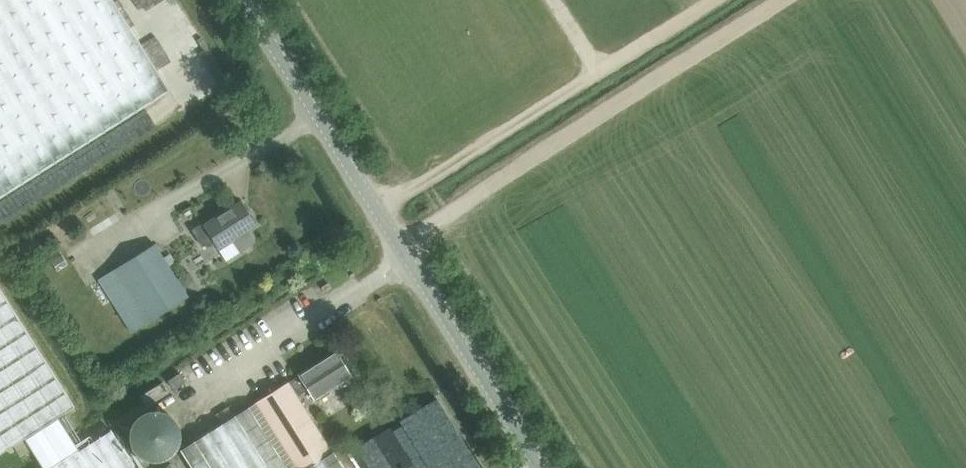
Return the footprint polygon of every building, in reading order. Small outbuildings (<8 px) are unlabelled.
[(168,92),(110,0),(0,0),(0,198),(168,92)] [(255,222),(252,217),(251,217),(250,218),(240,202),(202,226),(203,227),(193,233),(201,246),(211,240),(217,250),(231,240),(236,247),(239,249),(243,249),(249,245),(250,241),(250,238),(246,231),(255,226),(254,224),(255,223),(255,222)] [(148,323),(188,298),(154,245),(98,280),(132,333),(148,323)] [(73,407),(0,292),(0,453),(73,407)] [(289,382),(297,395),(307,389),(313,399),(350,376),(335,352),(297,376),(298,377),(289,382)] [(289,382),(288,381),(178,450),(190,467),(344,467),(333,451),(332,452),(297,395),(289,382)] [(151,462),(154,462),(157,462),(160,461),(163,460),(166,459),(168,457),(171,455),(174,452),(176,449),(177,446),(179,443),(179,439),(179,436),(179,432),(179,429),(178,426),(176,424),(175,421),(173,419),(171,417),(168,415),(165,413),(162,412),(159,411),(155,410),(152,410),(148,411),(145,412),(141,413),(139,415),(136,417),(134,419),(132,422),(131,424),(129,427),(129,430),(128,433),(128,436),(128,440),(129,443),(130,446),(132,450),(134,453),(136,455),(139,457),(142,459),(145,460),(148,461),(151,462)] [(109,430),(78,450),(58,418),(24,439),(43,467),(133,467),(109,430)]
